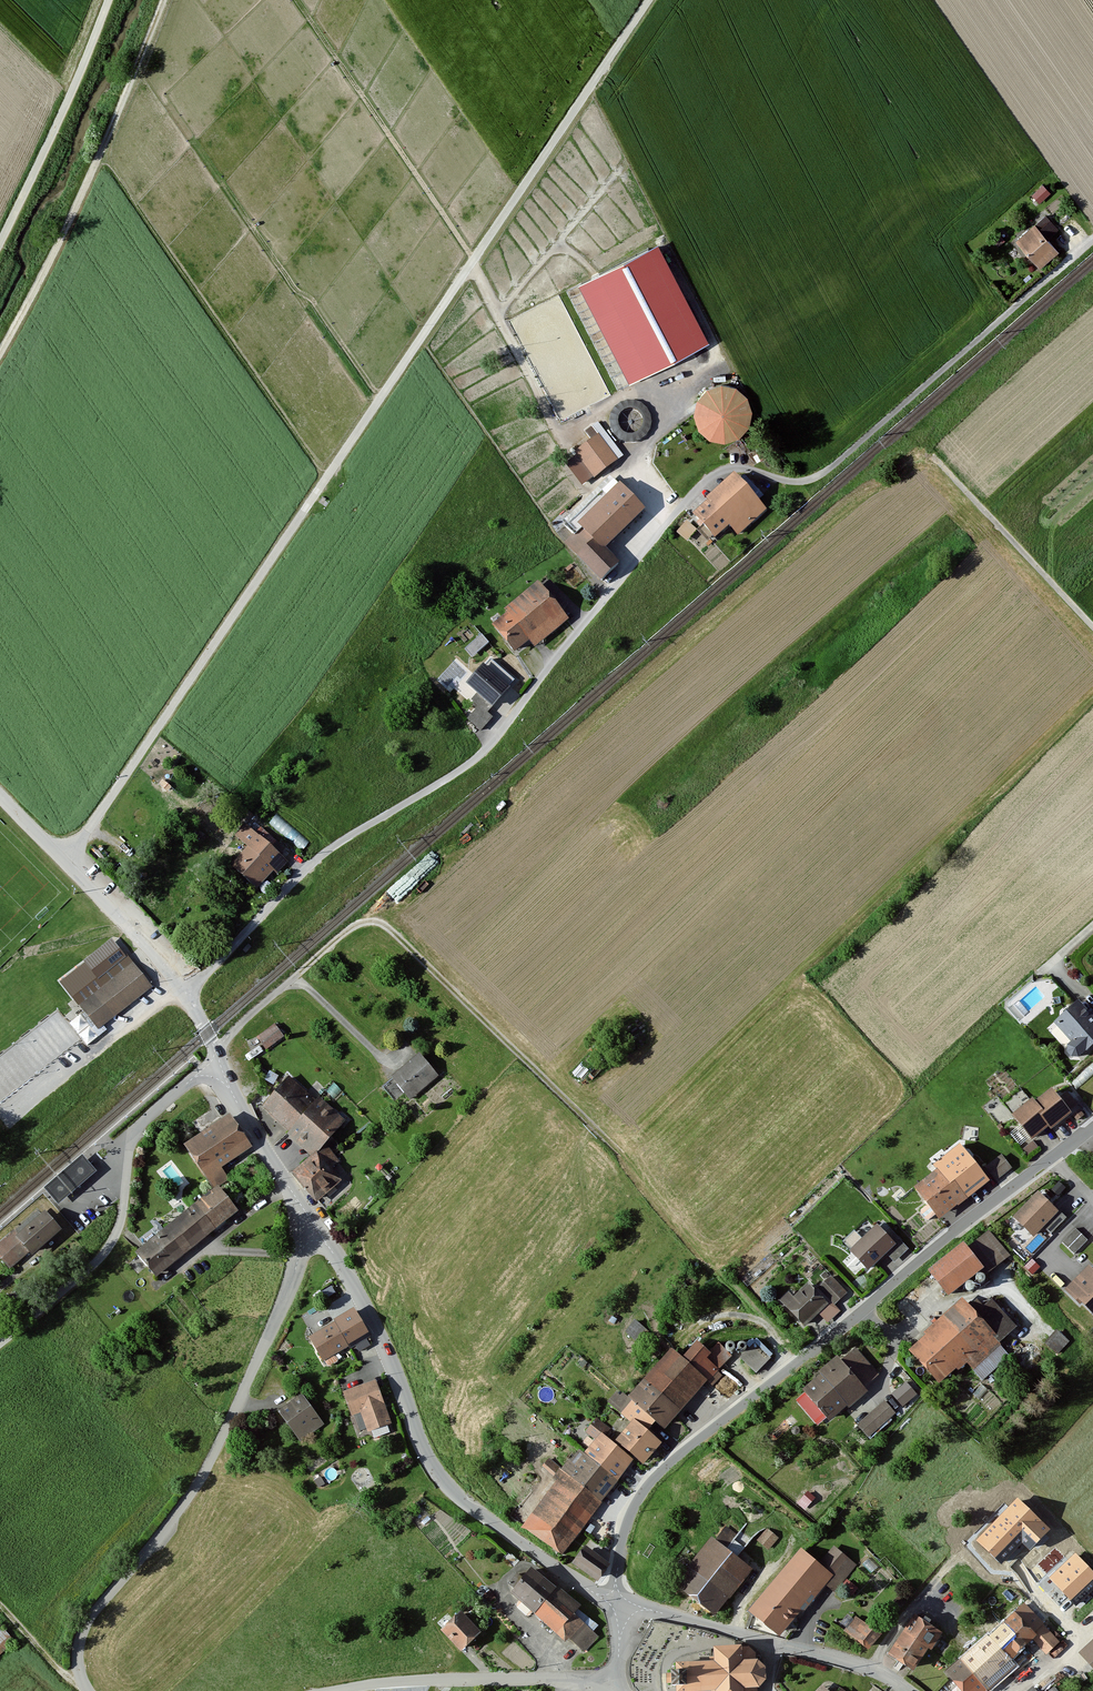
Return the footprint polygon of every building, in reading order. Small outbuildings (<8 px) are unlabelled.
[(1040,200),(1051,190),(1043,182),(1032,192),(1040,200)] [(1017,244),(1037,269),(1057,254),(1037,229),(1017,244)] [(656,242),(578,283),(630,383),(708,343),(656,242)] [(757,427),(742,378),(692,394),(708,443),(757,427)] [(624,429),(634,430),(633,437),(646,438),(649,415),(638,413),(637,421),(625,419),(624,429)] [(615,462),(595,437),(572,454),(592,480),(615,462)] [(708,500),(696,511),(716,534),(730,521),(739,531),(766,507),(733,470),(704,496),(708,500)] [(620,481),(578,521),(583,526),(604,548),(646,507),(620,481)] [(687,518),(677,530),(689,539),(698,527),(687,518)] [(602,579),(619,560),(604,548),(583,526),(566,545),(602,579)] [(545,592),(498,630),(518,655),(565,617),(545,592)] [(466,646),(473,655),(491,641),(483,632),(466,646)] [(469,686),(493,710),(510,692),(486,668),(469,686)] [(256,887),(282,860),(246,824),(235,836),(253,853),(237,869),(256,887)] [(118,941),(63,985),(100,1030),(154,986),(118,941)] [(1078,1002),(1056,1022),(1073,1040),(1068,1045),(1068,1051),(1072,1055),(1078,1056),(1092,1042),(1092,1019),(1078,1002)] [(83,1012),(72,1019),(86,1041),(97,1034),(83,1012)] [(266,1047),(286,1036),(278,1021),(257,1033),(266,1047)] [(440,1076),(419,1052),(391,1077),(412,1100),(440,1076)] [(317,1100),(289,1076),(263,1106),(290,1130),(317,1100)] [(1051,1090),(1035,1102),(1053,1126),(1079,1106),(1067,1091),(1058,1098),(1051,1090)] [(1032,1143),(1053,1126),(1035,1102),(1031,1097),(1010,1114),(1032,1143)] [(318,1098),(317,1100),(290,1130),(287,1133),(314,1157),(346,1123),(318,1098)] [(250,1147),(230,1116),(185,1145),(210,1183),(226,1172),(222,1166),(250,1147)] [(986,1168),(960,1137),(927,1165),(936,1176),(920,1189),(942,1215),(965,1195),(977,1209),(1003,1187),(996,1181),(986,1168)] [(341,1163),(327,1146),(295,1173),(309,1189),(317,1199),(340,1180),(332,1170),(341,1163)] [(61,1202),(98,1168),(84,1152),(46,1186),(61,1202)] [(1003,1155),(986,1168),(996,1181),(1013,1168),(1003,1155)] [(217,1185),(195,1203),(216,1228),(238,1210),(217,1185)] [(1064,1217),(1037,1189),(1010,1216),(1030,1236),(1041,1225),(1048,1233),(1064,1217)] [(216,1228),(195,1203),(137,1251),(158,1276),(216,1228)] [(47,1214),(16,1238),(13,1235),(0,1246),(0,1258),(9,1269),(30,1253),(32,1256),(62,1233),(47,1214)] [(877,1220),(847,1245),(868,1271),(898,1247),(877,1220)] [(1090,1240),(1077,1227),(1062,1244),(1075,1256),(1090,1240)] [(967,1253),(962,1247),(930,1271),(949,1295),(982,1269),(990,1274),(1009,1259),(990,1235),(967,1253)] [(1034,1272),(1040,1263),(1030,1257),(1025,1265),(1034,1272)] [(1088,1264),(1065,1288),(1092,1312),(1092,1311),(1092,1269),(1088,1264)] [(819,1289),(812,1282),(787,1304),(809,1328),(849,1292),(834,1275),(819,1289)] [(977,1316),(966,1304),(912,1354),(940,1384),(964,1361),(972,1370),(1018,1328),(993,1301),(977,1316)] [(370,1338),(353,1309),(308,1334),(325,1363),(370,1338)] [(633,1316),(625,1328),(638,1338),(647,1326),(633,1316)] [(1057,1328),(1045,1340),(1057,1352),(1069,1339),(1057,1328)] [(735,1350),(756,1369),(771,1352),(750,1333),(735,1350)] [(670,1348),(628,1400),(655,1421),(668,1431),(731,1355),(718,1344),(709,1354),(695,1343),(682,1358),(670,1348)] [(857,1345),(801,1392),(829,1425),(868,1392),(863,1389),(881,1374),(857,1345)] [(906,1378),(890,1390),(901,1404),(917,1392),(906,1378)] [(376,1381),(344,1393),(353,1416),(360,1413),(367,1433),(393,1424),(376,1381)] [(325,1424),(301,1394),(279,1411),(303,1442),(325,1424)] [(897,1413),(884,1398),(859,1420),(871,1434),(897,1413)] [(655,1421),(628,1400),(601,1434),(632,1460),(642,1468),(660,1445),(646,1433),(655,1421)] [(632,1460),(601,1434),(584,1455),(615,1481),(632,1460)] [(615,1481),(584,1455),(578,1450),(560,1474),(601,1505),(618,1483),(615,1481)] [(601,1505),(560,1474),(520,1526),(562,1557),(601,1505)] [(1049,1529),(1017,1499),(979,1540),(1002,1561),(1022,1540),(1030,1548),(1049,1529)] [(760,1540),(770,1546),(778,1534),(768,1527),(760,1540)] [(715,1541),(676,1589),(715,1619),(753,1572),(715,1541)] [(799,1544),(742,1609),(778,1640),(826,1585),(833,1591),(857,1564),(832,1543),(818,1560),(799,1544)] [(611,1566),(585,1547),(573,1563),(599,1582),(611,1566)] [(1076,1555),(1051,1578),(1076,1605),(1092,1589),(1092,1574),(1076,1555)] [(561,1591),(530,1566),(509,1593),(540,1617),(561,1591)] [(600,1636),(574,1615),(581,1606),(561,1591),(540,1617),(560,1633),(587,1653),(600,1636)] [(1061,1641),(1024,1601),(987,1635),(1010,1659),(1029,1642),(1044,1657),(1061,1641)] [(480,1632),(457,1609),(437,1628),(460,1652),(480,1632)] [(941,1633),(913,1615),(886,1658),(914,1676),(941,1633)] [(868,1625),(855,1616),(844,1631),(869,1650),(880,1635),(868,1625)] [(2,1628),(0,1630),(0,1656),(15,1642),(2,1628)] [(1010,1659),(987,1635),(971,1650),(999,1681),(1015,1666),(1010,1659)] [(1078,1653),(1092,1668),(1092,1639),(1078,1653)] [(757,1660),(742,1659),(741,1642),(710,1644),(711,1659),(684,1662),(671,1671),(671,1687),(679,1690),(758,1690),(766,1682),(764,1668),(757,1660)] [(999,1681),(971,1650),(945,1674),(960,1690),(988,1690),(999,1681)] [(831,1675),(816,1690),(848,1690),(831,1675)]
